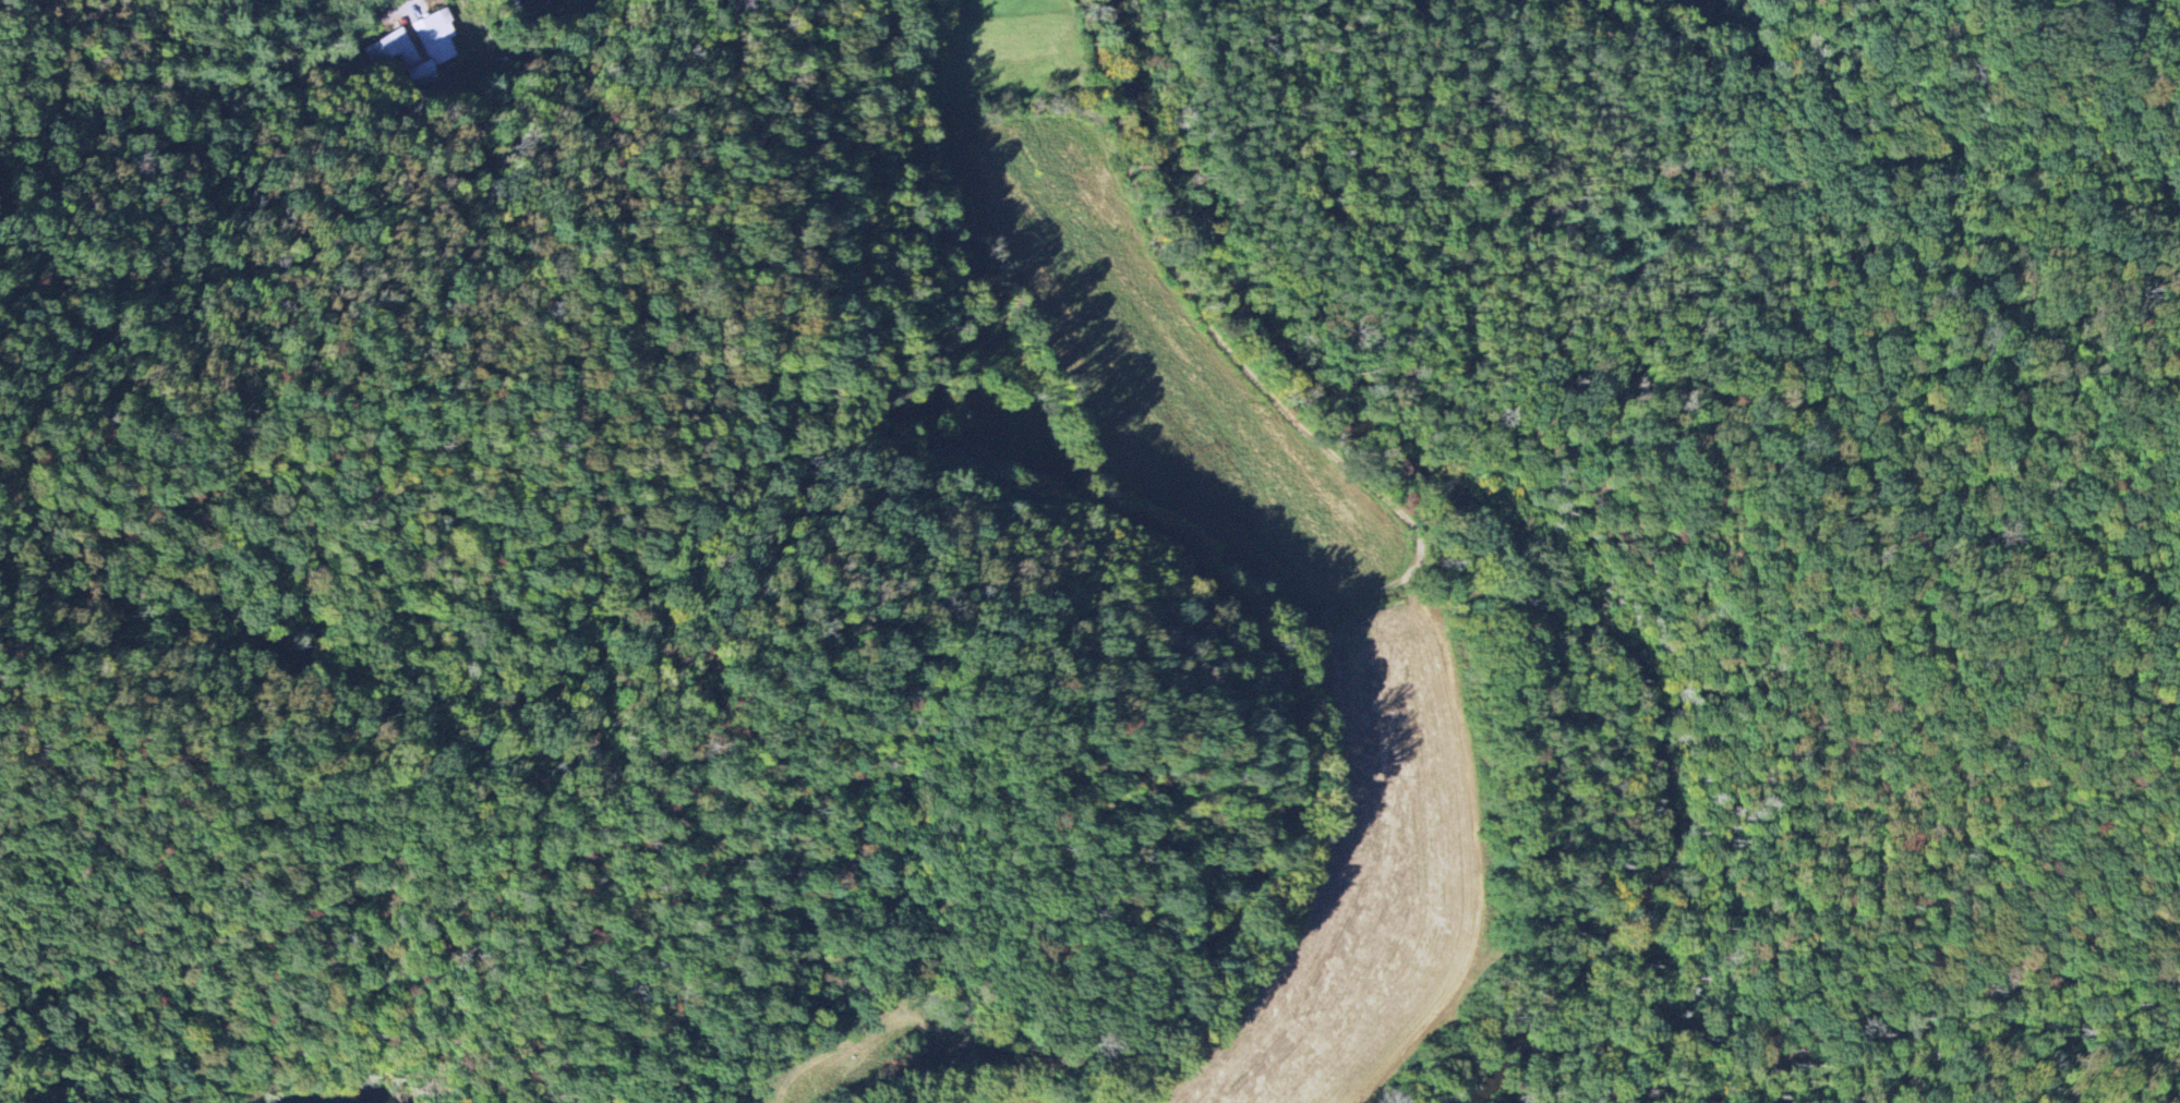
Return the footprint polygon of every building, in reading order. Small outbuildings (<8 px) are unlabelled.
[(411,23),(425,60),(417,63),(403,28),(377,39),(386,60),(401,54),(410,78),(456,59),(448,38),(454,36),(444,9),(411,23)]
